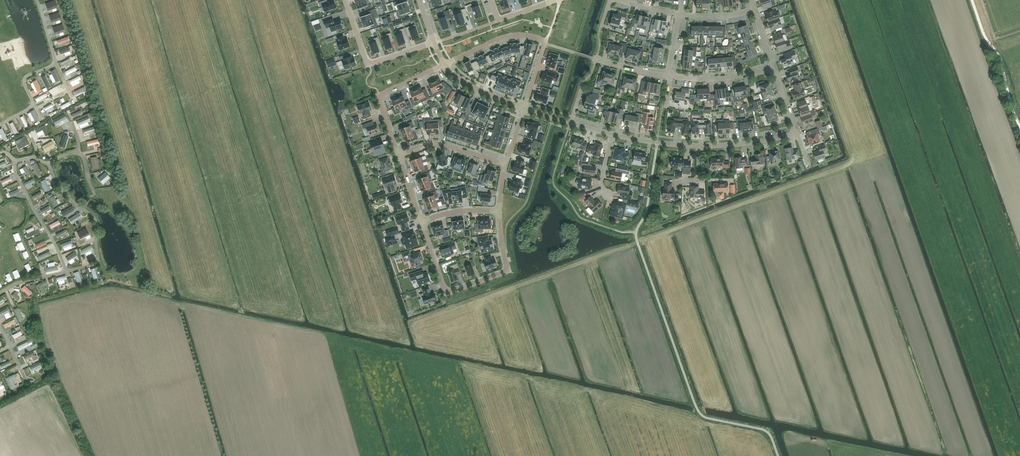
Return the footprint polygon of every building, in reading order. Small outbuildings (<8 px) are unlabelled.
[(55,0),(46,4),(48,11),(52,9),(56,8),(57,7),(55,0)] [(328,2),(327,0),(326,0),(318,3),(320,7),(323,6),(325,12),(337,8),(334,0),(328,2)] [(366,1),(356,4),(358,10),(365,7),(366,10),(372,8),(371,5),(370,5),(368,0),(366,1)] [(503,9),(509,7),(507,1),(512,0),(499,0),(503,9)] [(702,8),(702,0),(693,0),(693,3),(696,3),(696,8),(702,8)] [(702,8),(708,9),(708,3),(711,3),(711,0),(702,0),(702,8)] [(770,0),(761,0),(760,0),(763,9),(776,5),(774,0),(771,0),(770,0)] [(394,6),(397,5),(398,10),(396,11),(409,7),(407,1),(400,4),(399,1),(393,3),(394,6)] [(482,16),(479,6),(472,8),(471,4),(466,6),(468,13),(473,12),(476,19),(482,16)] [(409,7),(396,11),(398,16),(399,19),(405,17),(404,14),(411,12),(409,7)] [(454,13),(458,25),(465,22),(462,16),(467,14),(465,9),(454,13)] [(765,13),(768,22),(779,18),(781,17),(779,12),(777,13),(776,9),(765,13)] [(361,17),(363,23),(375,18),(372,10),(366,12),(367,15),(361,17)] [(444,14),(442,14),(443,17),(439,19),(440,22),(439,22),(440,26),(442,26),(443,30),(449,28),(446,20),(449,19),(452,18),(449,10),(443,12),(444,14)] [(59,12),(50,16),(52,23),(56,21),(60,20),(61,19),(59,12)] [(612,20),(624,23),(625,20),(626,15),(620,13),(619,16),(617,15),(613,14),(612,20)] [(640,28),(641,25),(643,16),(637,15),(635,21),(633,20),(631,26),(637,28),(640,28)] [(649,17),(643,16),(641,25),(640,28),(649,30),(650,24),(647,23),(649,17)] [(375,18),(363,23),(364,28),(371,26),(372,28),(378,26),(375,18)] [(782,27),(779,18),(768,22),(771,31),(782,27)] [(341,19),(334,21),(333,19),(324,22),(326,28),(328,36),(337,33),(336,30),(344,28),(341,19)] [(658,34),(658,33),(659,30),(661,20),(655,19),(654,25),(651,24),(650,31),(653,32),(653,33),(658,34)] [(615,30),(621,32),(624,23),(612,20),(610,26),(616,27),(615,30)] [(666,21),(661,20),(659,30),(658,33),(662,34),(667,35),(668,28),(665,27),(666,21)] [(740,33),(741,34),(749,31),(747,25),(742,27),(741,24),(740,23),(735,24),(736,26),(735,26),(738,34),(740,33)] [(62,24),(53,28),(56,35),(59,33),(63,32),(65,32),(62,24)] [(419,38),(415,25),(406,28),(408,34),(411,33),(411,35),(413,40),(419,38)] [(695,35),(698,35),(698,26),(691,26),(691,31),(688,31),(688,39),(695,39),(695,35)] [(722,27),(716,26),(716,35),(716,38),(725,38),(725,31),(722,31),(722,27)] [(406,35),(404,29),(395,32),(399,45),(405,43),(404,38),(403,36),(406,35)] [(741,34),(742,37),(739,38),(740,40),(742,39),(751,36),(750,36),(749,31),(741,34)] [(772,35),(776,44),(785,40),(787,40),(785,35),(784,34),(782,35),(781,32),(772,35)] [(393,39),(391,33),(382,36),(386,49),(392,47),(391,42),(390,40),(393,39)] [(56,43),(69,40),(68,35),(55,38),(56,43)] [(343,35),(337,37),(339,42),(338,42),(340,49),(343,48),(344,49),(347,48),(347,47),(350,46),(347,39),(344,40),(344,39),(343,35)] [(741,43),(742,46),(752,42),(753,42),(751,36),(750,36),(751,36),(742,39),(744,42),(741,43)] [(380,44),(378,37),(369,41),(373,54),(379,52),(378,47),(377,45),(380,44)] [(612,54),(614,55),(616,46),(613,45),(613,42),(608,40),(606,48),(609,49),(608,54),(612,55),(612,54)] [(785,40),(776,44),(779,52),(792,48),(790,43),(786,44),(785,40)] [(621,50),(624,51),(626,45),(626,44),(621,42),(619,47),(616,46),(614,55),(615,55),(615,56),(619,57),(621,50)] [(745,47),(746,51),(754,48),(753,42),(752,42),(742,46),(739,47),(737,47),(738,50),(745,47)] [(510,47),(506,47),(508,56),(511,56),(511,54),(516,54),(515,43),(510,44),(510,47)] [(520,43),(515,43),(516,54),(521,53),(521,55),(524,55),(524,46),(520,46),(520,43)] [(526,46),(524,46),(524,55),(520,68),(523,69),(526,60),(525,59),(526,56),(529,57),(531,50),(532,50),(534,46),(532,46),(533,45),(527,43),(526,46)] [(654,50),(653,54),(663,55),(664,49),(657,48),(658,45),(651,44),(650,49),(654,50)] [(630,59),(632,60),(634,50),(631,50),(632,46),(626,45),(624,51),(628,52),(626,59),(630,60),(630,59)] [(500,46),(495,49),(500,58),(504,56),(505,57),(508,56),(506,47),(501,49),(500,46)] [(685,49),(684,55),(692,57),(695,57),(697,47),(690,47),(690,50),(685,49)] [(638,51),(634,50),(632,60),(634,60),(634,61),(638,62),(639,57),(642,58),(644,50),(639,48),(638,51)] [(754,58),(753,55),(756,54),(754,48),(746,51),(748,54),(745,55),(747,61),(754,58)] [(492,54),(489,55),(493,63),(496,62),(495,60),(500,58),(495,49),(491,51),(492,54)] [(785,59),(781,60),(780,62),(780,63),(782,64),(782,63),(784,67),(794,63),(792,60),(797,58),(794,51),(784,54),(785,58),(785,59)] [(558,56),(550,53),(546,66),(554,68),(558,56)] [(484,54),(480,56),(484,65),(489,63),(489,64),(493,63),(489,55),(486,57),(484,54)] [(662,62),(663,55),(653,54),(653,57),(649,57),(648,63),(655,64),(655,61),(662,62)] [(730,57),(726,58),(727,66),(733,66),(733,61),(735,61),(735,54),(729,54),(730,57)] [(344,61),(342,62),(345,69),(356,65),(354,58),(352,58),(351,56),(344,59),(344,61)] [(477,61),(473,62),(477,71),(480,69),(479,67),(484,65),(480,56),(475,58),(477,61)] [(711,56),(705,57),(704,63),(708,63),(709,68),(715,67),(714,59),(711,59),(711,56)] [(62,67),(66,66),(65,63),(70,63),(69,58),(60,59),(62,67)] [(470,61),(464,63),(465,67),(466,70),(467,70),(468,73),(473,70),(473,72),(477,71),(473,62),(471,64),(470,61)] [(65,74),(74,70),(72,66),(63,70),(65,74)] [(797,67),(791,69),(793,72),(790,73),(790,74),(787,75),(788,81),(791,80),(791,81),(796,80),(795,78),(800,76),(799,73),(797,67)] [(544,74),(542,80),(551,83),(552,80),(557,81),(559,75),(548,71),(546,75),(544,74)] [(606,86),(607,82),(610,73),(608,73),(608,72),(604,71),(603,76),(599,75),(597,84),(603,86),(603,85),(606,86)] [(44,73),(41,75),(45,85),(49,83),(44,73)] [(502,88),(507,77),(498,73),(496,78),(499,79),(496,85),(502,88)] [(611,74),(610,73),(607,82),(610,83),(610,86),(615,88),(617,82),(614,81),(616,74),(612,73),(611,74)] [(78,74),(68,79),(70,84),(80,79),(78,74)] [(625,87),(629,88),(631,78),(629,78),(629,77),(625,76),(624,82),(621,81),(619,89),(624,90),(625,87)] [(513,79),(507,77),(502,88),(502,89),(505,90),(506,89),(508,90),(513,79)] [(438,78),(434,80),(438,90),(442,89),(443,92),(447,95),(452,89),(453,89),(445,83),(442,85),(440,79),(438,79),(438,78)] [(521,82),(513,78),(513,79),(508,90),(514,93),(516,87),(519,88),(521,82)] [(632,79),(631,78),(629,88),(632,88),(631,92),(637,93),(639,85),(635,84),(637,79),(633,78),(632,79)] [(407,84),(410,90),(419,85),(416,79),(407,84)] [(438,90),(434,80),(429,82),(430,82),(430,83),(429,84),(432,90),(429,91),(432,97),(437,95),(436,93),(439,91),(438,90)] [(646,92),(650,92),(652,83),(642,81),(640,94),(646,95),(646,92)] [(760,86),(762,93),(771,89),(769,83),(764,85),(763,81),(756,84),(757,87),(760,86)] [(661,84),(652,83),(650,92),(659,94),(661,84)] [(801,83),(794,85),(796,91),(792,92),(795,99),(804,96),(801,89),(803,89),(801,83)] [(74,90),(76,94),(86,88),(84,84),(74,90)] [(741,96),(742,96),(744,95),(745,99),(751,97),(749,92),(747,92),(746,86),(740,87),(741,96)] [(420,87),(415,89),(421,102),(430,98),(427,92),(424,94),(421,87),(420,88),(419,87),(420,87)] [(733,101),(733,102),(742,101),(742,96),(741,96),(740,87),(734,88),(736,96),(732,96),(733,101)] [(541,94),(537,93),(535,100),(546,104),(548,97),(547,96),(549,90),(542,88),(541,93),(541,94)] [(727,88),(721,89),(723,99),(726,99),(726,102),(733,101),(732,96),(731,93),(728,93),(727,88)] [(55,98),(65,93),(62,89),(52,94),(55,98)] [(412,92),(410,93),(413,99),(411,100),(413,106),(421,102),(415,89),(411,91),(412,92)] [(694,102),(694,105),(697,104),(697,101),(700,101),(700,99),(704,99),(703,89),(697,89),(697,95),(694,95),(694,102)] [(709,89),(703,89),(704,99),(707,99),(707,101),(711,101),(712,105),(714,105),(713,95),(713,94),(709,94),(709,89)] [(716,95),(713,95),(714,105),(720,104),(720,100),(723,99),(721,89),(716,90),(716,95)] [(762,93),(760,93),(763,100),(753,103),(754,107),(764,104),(764,102),(769,100),(768,98),(774,96),(771,89),(762,93)] [(676,92),(675,97),(685,99),(685,95),(688,96),(689,91),(682,90),(681,93),(676,92)] [(36,101),(46,96),(44,92),(34,97),(36,101)] [(457,104),(460,105),(465,97),(459,94),(456,99),(453,97),(450,104),(456,107),(457,104)] [(587,96),(585,102),(596,105),(595,104),(596,99),(598,99),(599,96),(593,94),(592,95),(590,94),(589,96),(587,96)] [(401,95),(397,97),(402,108),(405,106),(406,109),(411,107),(408,101),(406,102),(403,96),(401,97),(401,96),(401,95)] [(392,109),(395,115),(400,112),(399,109),(402,108),(397,97),(392,99),(392,100),(393,100),(393,101),(392,101),(395,107),(392,109)] [(468,113),(470,108),(471,106),(468,105),(471,100),(465,97),(460,105),(463,107),(462,110),(468,113)] [(675,97),(674,103),(680,104),(679,107),(686,108),(687,102),(684,102),(685,99),(675,97)] [(57,102),(60,109),(70,103),(68,100),(60,104),(59,101),(57,102)] [(799,107),(798,107),(801,117),(815,112),(814,110),(810,111),(807,104),(805,100),(798,103),(799,107)] [(369,111),(371,110),(369,102),(358,106),(360,114),(363,113),(364,118),(371,116),(369,111)] [(585,102),(584,108),(589,109),(588,113),(594,115),(596,109),(595,108),(596,105),(585,102)] [(475,114),(478,116),(483,105),(477,103),(474,110),(470,108),(468,113),(468,114),(474,117),(475,114)] [(768,104),(761,106),(764,115),(768,114),(776,111),(774,105),(769,107),(768,104)] [(489,108),(483,105),(478,116),(481,117),(480,120),(486,123),(489,117),(486,115),(489,108)] [(605,120),(611,121),(613,112),(609,111),(611,107),(605,105),(603,112),(606,113),(605,120)] [(623,110),(618,108),(617,108),(617,111),(613,111),(613,112),(611,121),(617,123),(619,116),(621,117),(623,110)] [(763,121),(766,120),(767,124),(774,122),(773,118),(778,117),(776,111),(768,114),(764,115),(761,116),(763,121)] [(624,124),(630,125),(632,116),(630,116),(628,113),(623,112),(622,119),(624,119),(625,120),(624,124)] [(644,112),(643,118),(646,119),(645,128),(652,129),(654,118),(649,117),(650,113),(644,112)] [(811,124),(814,123),(811,116),(816,115),(815,112),(801,117),(804,126),(805,126),(807,129),(812,127),(811,124)] [(497,117),(496,120),(508,124),(510,118),(503,116),(498,114),(494,113),(494,115),(497,116),(497,117)] [(636,117),(632,116),(630,125),(637,127),(638,120),(641,121),(642,114),(637,113),(636,117)] [(54,124),(66,118),(64,114),(52,120),(54,124)] [(79,127),(88,124),(87,121),(89,120),(88,115),(76,119),(79,127)] [(699,127),(702,127),(702,117),(701,117),(700,118),(700,120),(697,120),(697,123),(693,123),(692,134),(699,134),(699,127)] [(707,120),(703,120),(703,118),(703,117),(702,117),(702,127),(705,127),(705,134),(711,134),(711,123),(707,123),(707,120)] [(495,123),(494,126),(506,130),(508,124),(496,120),(491,118),(490,121),(492,121),(495,122),(495,123)] [(675,125),(679,125),(679,119),(673,118),(673,121),(669,120),(668,131),(674,132),(675,125)] [(749,122),(746,122),(747,131),(753,130),(752,125),(755,125),(754,118),(749,119),(749,122)] [(688,119),(679,119),(679,125),(682,126),(682,133),(688,133),(689,122),(689,120),(688,119)] [(742,119),(736,120),(737,127),(740,127),(741,132),(747,131),(746,122),(743,123),(742,119)] [(12,131),(16,129),(11,120),(8,122),(12,131)] [(68,120),(56,124),(58,130),(70,127),(68,120)] [(428,135),(433,135),(433,124),(429,124),(429,120),(423,121),(424,127),(427,127),(427,134),(429,134),(429,135),(428,135)] [(436,123),(433,124),(433,135),(438,135),(438,134),(438,133),(439,133),(439,126),(442,126),(441,120),(436,120),(436,123)] [(718,134),(724,133),(724,123),(724,120),(716,120),(717,124),(713,124),(713,129),(718,128),(718,134)] [(447,136),(453,138),(458,123),(458,122),(457,126),(454,125),(453,124),(454,121),(452,121),(447,136)] [(399,131),(401,135),(412,131),(411,128),(414,127),(412,122),(406,124),(407,127),(400,129),(401,130),(400,131),(400,130),(399,131)] [(528,122),(526,128),(531,130),(528,137),(534,139),(537,131),(539,132),(540,131),(542,127),(541,126),(539,125),(535,123),(535,125),(528,122)] [(43,132),(44,133),(47,131),(43,123),(34,128),(38,135),(43,132)] [(366,128),(369,135),(379,132),(376,124),(370,126),(369,123),(362,125),(363,129),(366,128)] [(453,138),(459,140),(464,124),(463,128),(460,127),(459,126),(460,123),(458,123),(453,138)] [(734,129),(733,123),(724,123),(724,133),(730,133),(730,129),(734,129)] [(82,127),(84,133),(91,131),(94,130),(92,124),(82,127)] [(459,140),(465,142),(469,130),(466,129),(465,128),(466,125),(464,124),(459,140)] [(489,129),(489,131),(504,136),(506,130),(494,126),(493,129),(492,130),(489,129)] [(820,132),(819,131),(822,130),(823,131),(826,130),(824,126),(811,131),(812,134),(807,136),(811,145),(820,142),(817,133),(820,132)] [(465,142),(471,144),(476,128),(474,128),(473,131),(472,131),(469,130),(465,142)] [(477,146),(481,135),(483,136),(484,131),(482,131),(482,130),(480,130),(479,133),(478,133),(475,132),(476,128),(471,144),(477,146)] [(401,135),(402,140),(403,140),(403,139),(404,139),(404,140),(411,138),(412,141),(418,139),(415,130),(412,131),(401,135)] [(487,135),(487,137),(502,142),(504,136),(489,131),(492,133),(492,135),(490,136),(487,135)] [(24,134),(14,139),(20,151),(24,149),(22,146),(28,143),(24,134)] [(500,148),(502,142),(487,137),(491,139),(490,141),(489,142),(485,141),(485,143),(500,148)] [(573,137),(571,145),(572,146),(571,147),(572,147),(574,148),(575,148),(575,147),(579,148),(585,150),(587,143),(584,142),(584,140),(573,137)] [(41,144),(44,151),(55,147),(51,139),(41,144)] [(370,143),(372,149),(372,148),(375,156),(386,152),(383,144),(380,145),(379,140),(370,143)] [(521,145),(519,152),(529,155),(531,148),(530,148),(532,142),(525,140),(523,145),(521,145)] [(595,147),(589,145),(587,152),(593,154),(593,155),(600,157),(603,145),(601,145),(601,144),(598,143),(597,144),(596,144),(595,147)] [(819,150),(813,152),(815,158),(817,158),(817,160),(825,158),(823,151),(827,150),(825,145),(818,147),(819,150)] [(792,147),(785,149),(787,160),(795,158),(794,158),(799,157),(798,150),(793,151),(792,147)] [(625,150),(615,148),(614,156),(613,156),(612,159),(616,160),(616,159),(623,161),(623,160),(628,161),(629,154),(625,153),(625,152),(625,150)] [(765,157),(767,164),(771,163),(771,161),(780,159),(778,150),(769,152),(769,156),(765,157)] [(646,154),(635,152),(633,160),(642,161),(642,165),(648,166),(649,159),(645,158),(646,154)] [(756,158),(750,159),(751,165),(756,164),(757,164),(760,164),(760,165),(763,165),(763,163),(764,163),(762,153),(755,154),(756,158)] [(98,166),(97,154),(90,155),(91,167),(98,166)] [(412,167),(423,163),(431,160),(429,155),(425,156),(426,159),(423,160),(422,157),(411,161),(412,162),(410,162),(412,167)] [(442,155),(436,157),(439,164),(438,167),(443,169),(444,165),(447,164),(449,165),(452,158),(448,157),(447,159),(445,158),(444,155),(442,155)] [(684,158),(671,157),(671,166),(677,167),(677,165),(683,166),(683,168),(691,168),(691,162),(684,161),(684,158)] [(742,157),(735,158),(736,168),(743,168),(743,166),(748,166),(747,158),(742,159),(742,157)] [(386,171),(392,169),(390,164),(389,162),(388,158),(379,161),(382,169),(381,169),(382,172),(379,173),(380,176),(387,174),(386,171)] [(453,166),(452,168),(454,169),(455,167),(462,169),(463,169),(465,161),(461,160),(459,159),(455,158),(453,166),(452,166),(453,166)] [(719,158),(711,159),(711,167),(723,166),(723,168),(730,168),(729,161),(723,162),(723,158),(719,158)] [(515,163),(513,170),(522,174),(525,166),(523,165),(524,162),(520,160),(519,161),(517,162),(517,163),(515,163)] [(534,170),(537,162),(531,160),(528,168),(534,170)] [(583,161),(581,160),(580,167),(584,171),(583,173),(595,175),(596,167),(590,166),(589,165),(589,162),(583,161)] [(35,161),(30,163),(36,176),(40,174),(35,161)] [(423,163),(412,167),(413,171),(414,171),(415,172),(421,170),(422,173),(429,171),(427,165),(424,166),(423,163)] [(477,177),(479,172),(476,171),(478,165),(471,163),(468,172),(473,174),(472,176),(477,177)] [(615,172),(612,171),(610,178),(621,180),(622,173),(625,174),(626,170),(616,168),(615,172)] [(103,183),(110,176),(104,170),(97,176),(103,183)] [(494,175),(495,175),(496,171),(492,170),(492,171),(489,170),(487,176),(484,175),(482,181),(487,183),(488,180),(492,181),(494,175)] [(416,181),(418,186),(429,182),(428,179),(431,178),(429,172),(423,175),(424,177),(417,180),(418,181),(417,181),(416,181)] [(0,178),(0,180),(1,184),(11,180),(9,175),(0,178)] [(393,185),(397,184),(394,176),(383,180),(386,188),(387,187),(389,192),(395,190),(394,187),(393,185)] [(32,177),(23,181),(25,186),(34,182),(32,177)] [(44,190),(48,188),(43,177),(40,179),(44,190)] [(514,192),(517,193),(517,192),(519,193),(521,185),(520,184),(521,180),(515,178),(514,181),(515,181),(514,183),(511,182),(509,189),(515,191),(514,192)] [(591,179),(579,178),(579,180),(578,180),(577,180),(576,180),(576,181),(576,183),(576,184),(577,185),(578,186),(578,188),(590,189),(591,179)] [(7,189),(17,183),(16,180),(6,186),(7,189)] [(429,182),(418,186),(420,190),(421,189),(421,191),(428,189),(429,192),(435,189),(433,184),(430,185),(429,182)] [(672,183),(665,182),(665,189),(663,189),(663,196),(664,197),(665,198),(666,199),(667,199),(668,199),(669,198),(669,197),(674,197),(674,190),(671,190),(672,183)] [(721,192),(721,191),(728,191),(728,183),(713,184),(713,192),(718,192),(718,197),(723,197),(723,192),(721,192)] [(107,200),(114,197),(111,186),(103,189),(107,200)] [(480,201),(490,202),(491,194),(487,194),(487,189),(478,186),(478,195),(481,196),(480,201)] [(629,188),(619,186),(617,193),(624,194),(624,198),(631,199),(632,192),(629,192),(629,188)] [(699,187),(691,186),(690,197),(698,198),(698,197),(704,197),(704,191),(699,190),(699,187)] [(458,188),(455,189),(456,203),(458,202),(458,204),(462,203),(462,202),(462,196),(467,195),(465,187),(458,188)] [(33,199),(42,194),(39,189),(31,194),(33,199)] [(454,203),(456,203),(455,189),(450,189),(442,190),(445,198),(449,198),(450,203),(451,203),(451,205),(454,204),(454,203)] [(423,200),(424,205),(435,201),(434,198),(437,197),(436,191),(429,193),(430,196),(424,198),(424,200),(423,200)] [(400,203),(403,202),(400,195),(389,199),(388,200),(388,201),(389,205),(390,206),(391,205),(392,206),(393,206),(394,211),(402,209),(401,205),(400,205),(400,203)] [(590,197),(585,201),(590,206),(589,207),(594,213),(602,205),(597,199),(594,202),(593,200),(590,197)] [(443,198),(435,201),(424,205),(426,209),(427,208),(428,210),(438,206),(437,203),(441,202),(442,205),(445,204),(443,198)] [(643,203),(638,202),(638,203),(623,199),(622,202),(625,203),(626,203),(626,205),(638,208),(639,206),(642,207),(643,203)] [(613,204),(610,215),(623,219),(626,205),(626,203),(625,203),(622,202),(618,201),(617,204),(616,205),(613,204)] [(63,215),(74,209),(71,203),(60,210),(63,215)] [(43,215),(51,211),(48,204),(40,208),(43,215)] [(71,222),(81,215),(78,211),(68,217),(71,222)] [(403,231),(409,229),(407,224),(406,222),(409,221),(407,213),(396,217),(398,225),(400,224),(403,231)] [(58,218),(48,223),(50,227),(59,222),(58,218)] [(464,220),(452,222),(454,230),(465,228),(464,220)] [(479,224),(475,224),(476,232),(483,232),(483,228),(491,228),(491,225),(492,225),(492,221),(490,221),(490,220),(478,221),(479,224)] [(432,229),(433,232),(434,232),(435,236),(443,234),(443,237),(449,236),(448,230),(444,231),(443,225),(433,228),(432,229)] [(57,236),(67,232),(65,228),(55,232),(57,236)] [(87,228),(78,233),(81,239),(86,237),(90,235),(87,228)] [(403,235),(404,238),(403,239),(402,240),(402,242),(402,243),(402,244),(404,245),(405,245),(406,245),(407,248),(418,245),(416,240),(417,240),(416,236),(415,236),(413,232),(403,235)] [(32,238),(33,243),(43,240),(42,235),(32,238)] [(483,252),(494,250),(492,240),(488,241),(487,235),(477,237),(478,241),(480,241),(480,245),(482,245),(483,252)] [(440,250),(443,257),(449,255),(450,256),(453,254),(454,253),(453,250),(457,248),(454,242),(446,245),(447,248),(440,250)] [(48,249),(36,255),(38,260),(50,254),(48,249)] [(65,256),(67,260),(77,254),(75,250),(65,256)] [(419,261),(423,260),(420,252),(410,256),(409,252),(402,255),(404,261),(410,259),(412,264),(413,264),(414,266),(420,264),(419,261)] [(484,263),(487,269),(493,267),(494,268),(496,267),(496,266),(497,265),(495,259),(492,260),(490,254),(484,256),(486,262),(484,263)] [(475,274),(472,267),(475,266),(473,259),(470,260),(471,264),(465,267),(468,276),(475,274)] [(447,271),(449,277),(451,282),(458,280),(457,276),(461,274),(457,264),(450,266),(451,270),(447,271)] [(93,280),(98,278),(93,266),(89,268),(93,280)] [(77,269),(71,272),(73,276),(76,284),(82,282),(77,269)] [(419,285),(430,281),(427,273),(422,274),(421,270),(410,274),(412,281),(417,279),(419,285)] [(41,291),(42,293),(46,292),(43,285),(48,283),(46,278),(38,281),(42,290),(41,291)] [(436,299),(437,299),(436,295),(435,295),(434,292),(431,293),(429,286),(422,289),(424,293),(420,295),(421,298),(423,298),(425,304),(430,302),(430,303),(434,302),(433,301),(436,300),(436,299)] [(15,301),(20,299),(17,290),(12,292),(15,301)] [(9,311),(7,306),(0,310),(0,315),(9,311)] [(19,320),(23,318),(17,307),(13,309),(19,320)] [(26,340),(16,346),(19,350),(29,344),(26,340)] [(23,356),(25,359),(34,355),(32,351),(23,356)] [(0,363),(0,367),(0,368),(10,363),(8,359),(0,363)] [(5,377),(9,387),(14,385),(11,379),(15,378),(13,374),(5,377)]
